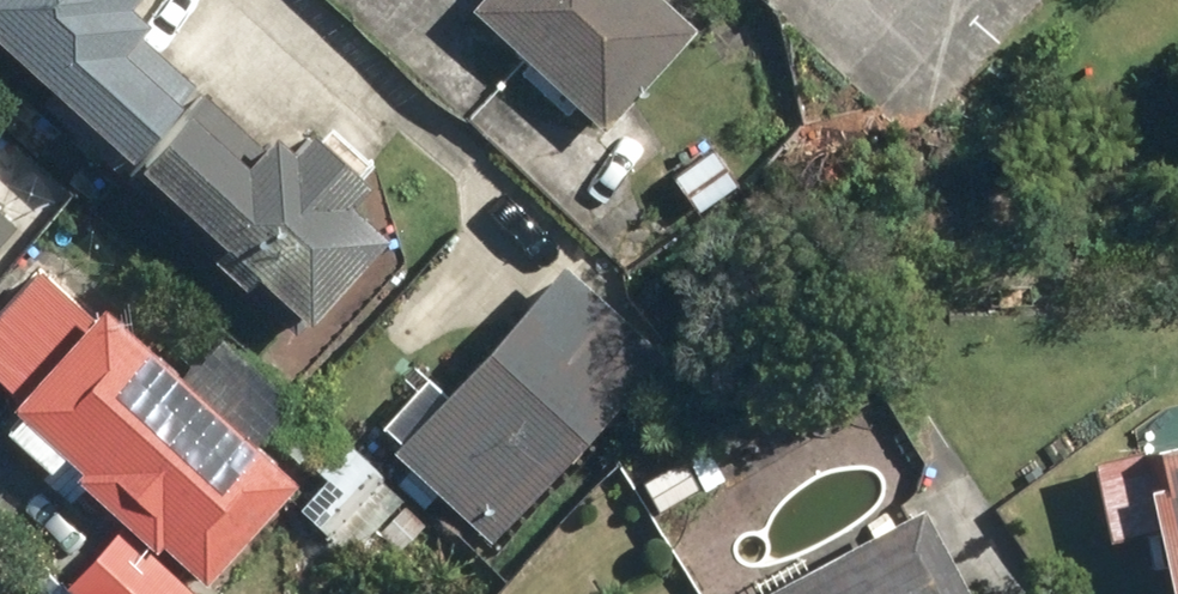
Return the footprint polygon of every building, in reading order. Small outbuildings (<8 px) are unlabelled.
[(127,163),(194,88),(139,39),(150,27),(129,9),(137,0),(0,0),(0,49),(127,163)] [(698,32),(664,0),(483,0),(471,13),(603,134),(698,32)] [(206,100),(139,171),(223,250),(210,263),(242,293),(255,279),(307,329),(390,241),(352,205),(369,186),(311,133),(291,155),(274,138),(261,151),(206,100)] [(720,145),(671,177),(697,215),(745,182),(720,145)] [(18,228),(0,211),(0,247),(18,228)] [(66,593),(200,593),(300,491),(256,449),(294,410),(221,340),(180,382),(54,260),(0,315),(0,387),(16,403),(0,419),(0,430),(75,502),(84,493),(123,530),(63,592),(66,593)] [(564,263),(393,454),(495,545),(666,354),(564,263)] [(1087,455),(1105,538),(1151,528),(1165,593),(1177,593),(1177,435),(1087,455)] [(736,593),(969,593),(917,497),(736,593)]
